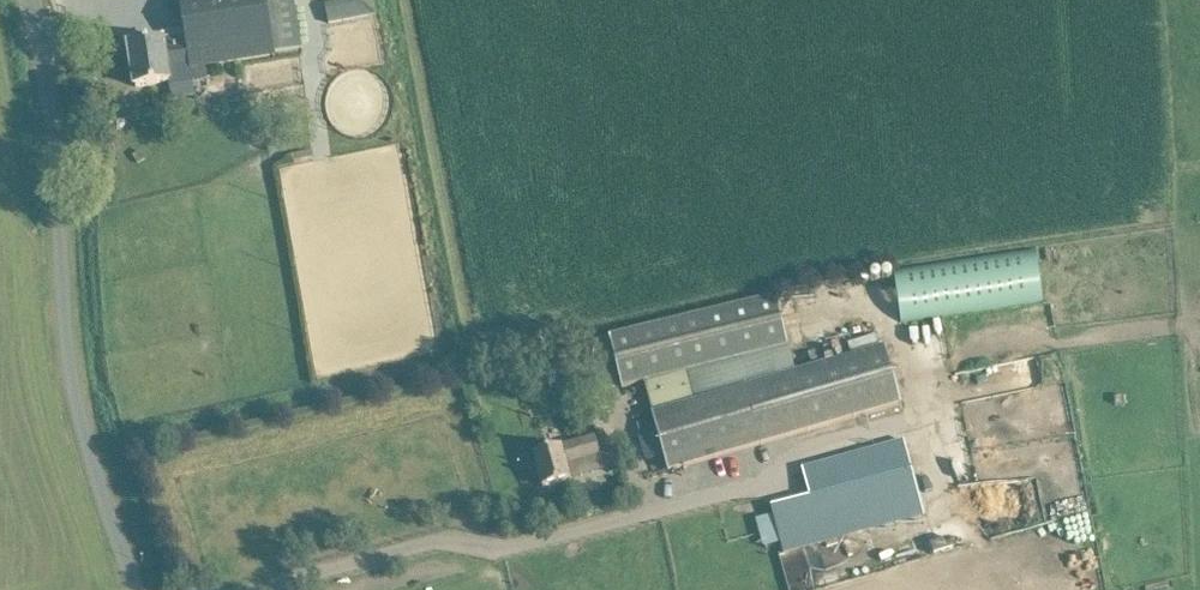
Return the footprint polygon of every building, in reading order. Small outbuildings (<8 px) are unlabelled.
[(172,4),(175,23),(184,22),(187,46),(191,70),(206,68),(274,57),(273,52),(302,47),(295,0),(180,0),(181,3),(172,4)] [(187,46),(164,49),(162,40),(158,41),(157,44),(152,44),(150,42),(129,45),(136,88),(169,83),(169,87),(193,84),(191,70),(187,46)] [(1034,250),(892,271),(900,323),(1042,301),(1034,250)] [(684,373),(787,347),(774,296),(608,337),(621,390),(642,383),(651,414),(692,402),(684,373)] [(848,339),(872,333),(869,322),(845,328),(848,339)] [(978,380),(1076,362),(1071,336),(1054,339),(1057,354),(976,368),(978,380)] [(668,472),(900,405),(883,347),(692,402),(651,414),(668,472)] [(595,438),(556,449),(533,456),(543,488),(571,480),(567,466),(600,456),(595,438)] [(808,497),(770,507),(783,555),(923,517),(910,470),(903,441),(800,469),(808,497)] [(970,451),(973,465),(993,461),(990,447),(970,451)]
